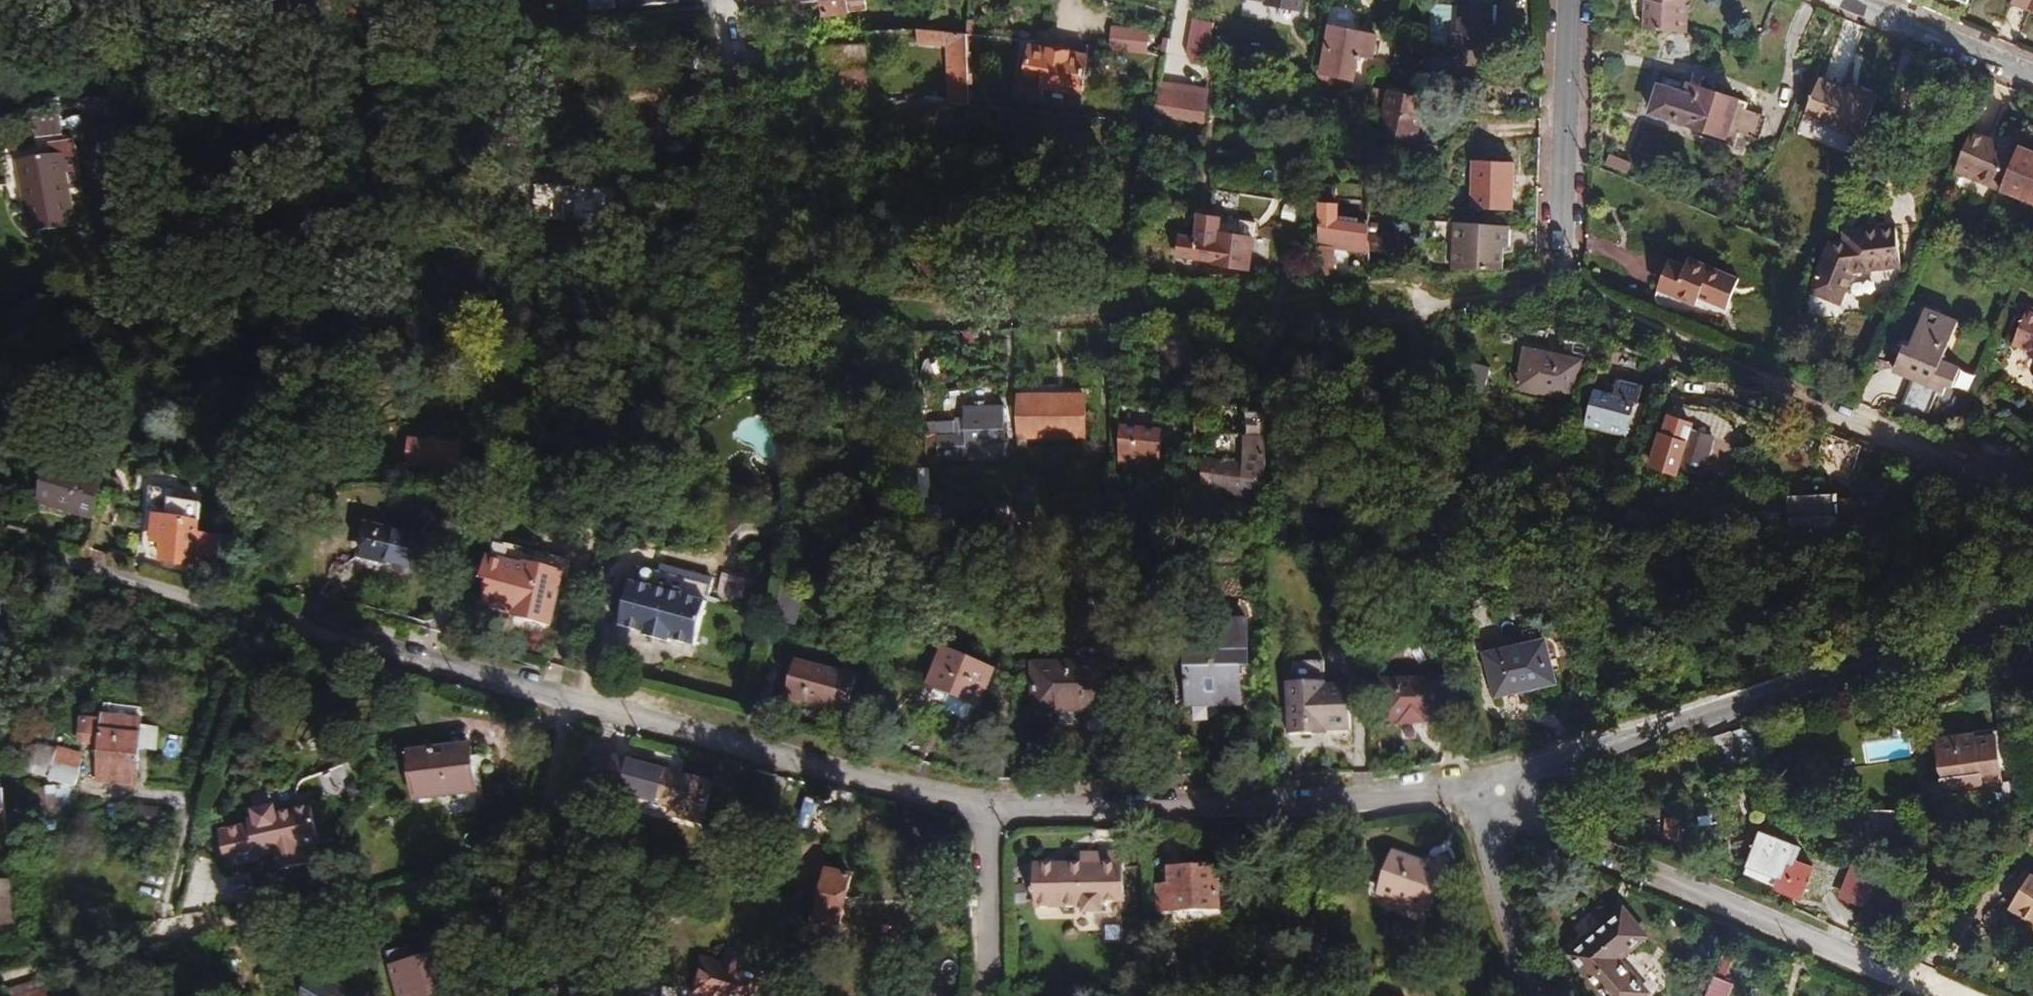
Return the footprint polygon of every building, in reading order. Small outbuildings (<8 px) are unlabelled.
[(588,11),(615,8),(614,0),(587,0),(588,11)] [(852,12),(850,0),(822,0),(824,15),(852,12)] [(1265,1),(1265,5),(1299,11),(1301,0),(1262,0),(1265,1)] [(1685,32),(1686,5),(1688,0),(1645,0),(1643,30),(1685,32)] [(2015,4),(2032,11),(2032,0),(2017,0),(2015,4)] [(1449,63),(1482,65),(1483,46),(1484,37),(1491,37),(1493,3),(1461,1),(1459,35),(1451,34),(1449,63)] [(1361,9),(1329,3),(1324,26),(1328,26),(1319,72),(1315,72),(1316,105),(1341,109),(1345,91),(1352,92),(1359,54),(1373,57),(1376,36),(1357,32),(1361,9)] [(1193,63),(1206,64),(1213,21),(1191,16),(1184,51),(1193,63)] [(1149,30),(1111,26),(1108,52),(1146,55),(1149,30)] [(969,106),(968,33),(919,28),(918,28),(918,47),(946,47),(947,107),(969,106)] [(867,101),(865,43),(823,48),(824,69),(837,68),(837,102),(867,101)] [(1087,56),(1030,46),(1023,86),(1080,95),(1087,56)] [(1392,73),(1418,74),(1419,51),(1397,50),(1392,73)] [(709,71),(708,55),(684,57),(685,72),(709,71)] [(1860,139),(1877,98),(1856,89),(1854,94),(1847,91),(1820,79),(1804,116),(1860,139)] [(1208,89),(1161,82),(1154,114),(1203,122),(1208,89)] [(1695,99),(1699,89),(1688,85),(1684,96),(1695,99)] [(1684,96),(1659,87),(1650,113),(1700,130),(1724,138),(1737,102),(1699,89),(1695,99),(1684,96)] [(1390,89),(1378,136),(1414,144),(1419,120),(1425,121),(1430,99),(1390,89)] [(1737,102),(1724,138),(1721,147),(1732,150),(1747,105),(1737,102)] [(2029,123),(2002,189),(2032,202),(2032,112),(2029,123)] [(73,118),(48,121),(50,139),(75,137),(73,118)] [(1721,147),(1724,138),(1700,130),(1698,138),(1721,147)] [(1997,144),(1995,147),(1986,143),(1987,138),(1971,132),(1955,171),(1996,189),(2012,150),(1997,144)] [(117,178),(118,134),(82,133),(82,148),(81,177),(86,177),(117,178)] [(1995,147),(1997,142),(1987,138),(1986,143),(1995,147)] [(51,152),(52,161),(64,159),(69,197),(88,194),(86,177),(81,177),(82,148),(51,152)] [(1607,167),(1627,176),(1632,166),(1611,157),(1607,167)] [(19,165),(30,235),(74,228),(69,197),(64,159),(52,161),(19,165)] [(1513,163),(1474,161),(1472,209),(1511,210),(1513,163)] [(1323,275),(1333,274),(1334,247),(1373,253),(1373,252),(1373,234),(1373,224),(1334,219),(1334,206),(1320,206),(1323,275)] [(1211,263),(1248,269),(1254,238),(1256,223),(1241,220),(1239,235),(1219,232),(1221,219),(1199,215),(1196,238),(1181,236),(1178,256),(1212,261),(1211,263)] [(1454,223),(1451,270),(1501,270),(1503,249),(1507,249),(1509,226),(1454,223)] [(1811,292),(1839,304),(1852,273),(1900,266),(1895,226),(1864,230),(1865,239),(1845,241),(1831,243),(1811,292)] [(1844,232),(1845,241),(1865,239),(1864,230),(1844,232)] [(1412,233),(1373,234),(1373,252),(1413,251),(1412,233)] [(1668,261),(1659,284),(1672,290),(1670,295),(1695,304),(1698,298),(1726,309),(1738,279),(1688,259),(1685,267),(1668,261)] [(1659,284),(1657,289),(1670,295),(1672,290),(1659,284)] [(2028,307),(2013,344),(2032,352),(2032,309),(2028,307)] [(1938,389),(1944,391),(1946,387),(1952,389),(1960,369),(1943,361),(1959,323),(1924,309),(1908,348),(1903,345),(1893,370),(1912,378),(1895,419),(1921,430),(1938,389)] [(1524,349),(1516,388),(1573,399),(1581,360),(1524,349)] [(1463,374),(1463,399),(1476,399),(1480,374),(1463,374)] [(1610,376),(1606,394),(1628,400),(1633,383),(1610,376)] [(1060,381),(1061,400),(1061,438),(1087,438),(1085,381),(1060,381)] [(1595,392),(1586,425),(1625,435),(1633,402),(1628,400),(1606,394),(1595,392)] [(1134,420),(1118,420),(1118,459),(1172,459),(1171,444),(1160,444),(1159,420),(1168,420),(1168,395),(1134,395),(1134,420)] [(1018,401),(1018,438),(1061,438),(1061,400),(1018,401)] [(1004,460),(1003,412),(966,413),(966,436),(938,437),(939,461),(1004,460)] [(1672,472),(1674,467),(1702,476),(1715,435),(1687,426),(1688,420),(1669,414),(1663,430),(1662,430),(1657,444),(1655,444),(1648,465),(1672,472)] [(1209,426),(1193,426),(1193,444),(1210,444),(1209,426)] [(1825,433),(1812,473),(1847,488),(1860,448),(1825,433)] [(1244,445),(1243,463),(1259,466),(1262,466),(1261,436),(1244,436),(1244,445)] [(423,464),(425,443),(412,442),(410,463),(423,464)] [(457,447),(425,443),(423,464),(454,468),(457,447)] [(95,520),(105,481),(113,452),(93,447),(85,476),(47,467),(37,506),(95,520)] [(1240,463),(1210,458),(1208,470),(1223,472),(1220,491),(1254,497),(1259,466),(1243,463),(1240,463)] [(160,561),(194,567),(200,533),(205,506),(172,500),(174,492),(151,488),(142,542),(163,545),(160,561)] [(1879,534),(1878,511),(1877,511),(1877,501),(1841,502),(1841,497),(1791,499),(1792,514),(1796,514),(1796,532),(1812,533),(1844,532),(1844,544),(1867,543),(1879,534)] [(369,525),(363,553),(416,566),(423,537),(369,525)] [(1760,545),(1782,546),(1783,528),(1761,527),(1760,545)] [(200,533),(194,567),(226,572),(232,539),(200,533)] [(550,627),(567,559),(493,541),(483,580),(489,582),(483,604),(516,612),(516,611),(528,614),(526,620),(550,627)] [(632,584),(706,603),(711,585),(636,566),(632,584)] [(632,584),(620,627),(695,647),(706,603),(632,584)] [(514,617),(526,620),(528,614),(516,611),(516,612),(514,617)] [(1177,707),(1243,707),(1243,669),(1247,668),(1247,619),(1210,619),(1210,650),(1185,650),(1185,660),(1185,692),(1177,692),(1177,707)] [(1486,654),(1495,696),(1555,682),(1546,640),(1486,654)] [(977,708),(994,669),(945,648),(928,686),(948,695),(977,708)] [(795,662),(786,696),(848,713),(857,678),(795,662)] [(1293,684),(1326,683),(1326,663),(1292,663),(1293,684)] [(1034,666),(1035,711),(1105,709),(1104,664),(1034,666)] [(1443,720),(1442,682),(1385,683),(1385,721),(1401,720),(1401,724),(1427,723),(1427,720),(1443,720)] [(1309,729),(1322,729),(1322,731),(1348,730),(1347,687),(1326,687),(1326,683),(1293,684),(1285,684),(1286,736),(1309,735),(1309,729)] [(977,708),(948,695),(942,710),(970,723),(977,708)] [(142,713),(106,710),(105,715),(82,712),(79,740),(102,742),(98,782),(135,785),(142,713)] [(1749,734),(1733,739),(1739,763),(1756,759),(1749,734)] [(1937,742),(1943,786),(2001,778),(1996,734),(1937,742)] [(1739,763),(1733,739),(1717,744),(1727,780),(1743,775),(1739,763)] [(58,750),(36,744),(29,773),(50,779),(58,750)] [(407,754),(413,799),(479,791),(473,746),(407,754)] [(86,754),(61,748),(51,781),(77,788),(86,754)] [(614,760),(606,789),(670,807),(667,816),(700,824),(711,786),(614,760)] [(1901,843),(1902,810),(1870,809),(1868,842),(1901,843)] [(273,855),(276,872),(304,867),(301,850),(318,846),(311,810),(275,818),(274,810),(253,815),(255,822),(247,823),(248,826),(242,827),(217,832),(225,869),(255,862),(255,859),(273,855)] [(57,820),(33,822),(34,837),(58,836),(57,820)] [(1777,891),(1801,899),(1812,869),(1795,862),(1799,849),(1759,834),(1745,868),(1781,882),(1777,891)] [(730,835),(725,855),(731,856),(736,836),(730,835)] [(1079,906),(1080,914),(1105,913),(1104,903),(1124,903),(1123,852),(1078,854),(1078,864),(1033,865),(1034,908),(1079,906)] [(1398,901),(1429,913),(1444,873),(1434,870),(1435,867),(1392,852),(1378,889),(1400,896),(1398,901)] [(1434,870),(1444,873),(1449,859),(1439,856),(1435,867),(1434,870)] [(1155,886),(1156,912),(1216,911),(1215,866),(1167,867),(1167,886),(1155,886)] [(1781,882),(1745,868),(1742,877),(1777,891),(1781,882)] [(1864,909),(1876,879),(1851,869),(1839,899),(1864,909)] [(847,904),(853,876),(828,871),(822,899),(820,899),(816,921),(840,926),(845,903),(847,904)] [(2031,874),(2009,908),(2032,923),(2032,875),(2031,874)] [(0,882),(0,930),(21,930),(21,882),(0,882)] [(1398,901),(1400,896),(1378,889),(1377,893),(1398,901)] [(1222,910),(1216,911),(1174,912),(1174,922),(1223,920),(1222,910)] [(1570,954),(1604,995),(1642,995),(1646,993),(1618,958),(1645,936),(1624,911),(1570,954)] [(393,964),(401,995),(464,995),(452,949),(393,964)] [(766,978),(742,971),(742,970),(742,969),(742,968),(742,967),(741,966),(741,965),(741,964),(740,963),(739,962),(737,961),(736,960),(735,960),(734,960),(733,960),(732,960),(731,960),(730,960),(729,960),(728,961),(727,962),(726,963),(726,964),(725,964),(725,965),(725,966),(724,966),(702,960),(693,991),(712,995),(761,995),(766,978)] [(314,973),(304,991),(313,995),(355,995),(314,973)] [(1733,984),(1714,977),(1707,995),(1729,995),(1733,984)] [(649,995),(684,995),(685,988),(651,982),(649,995)] [(48,985),(14,995),(51,995),(48,985)]
